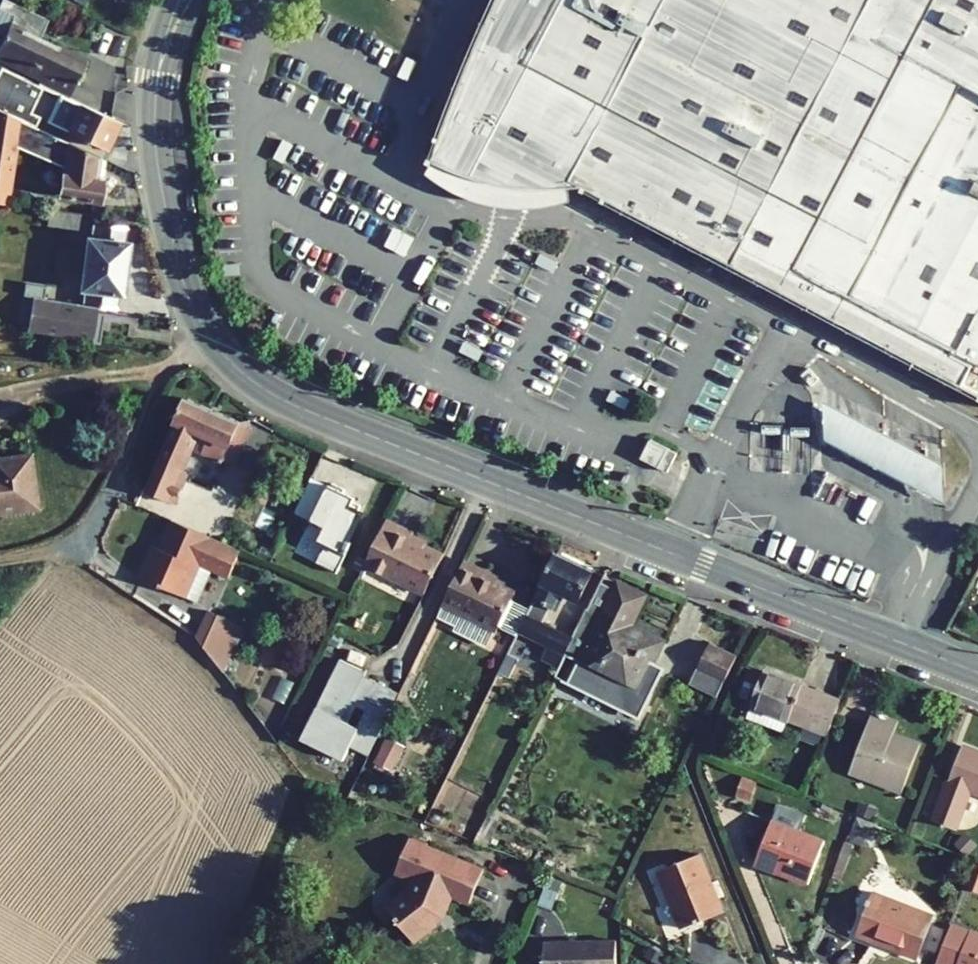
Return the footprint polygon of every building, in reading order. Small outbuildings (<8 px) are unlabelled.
[(12,3),(5,0),(1,0),(0,3),(0,9),(8,13),(12,3)] [(495,4),(489,17),(483,30),(478,42),(472,55),(467,68),(462,81),(457,93),(451,107),(432,160),(429,159),(427,164),(431,166),(433,162),(441,166),(452,171),(458,174),(467,177),(477,180),(482,181),(490,183),(498,185),(503,186),(515,188),(523,189),(531,190),(535,190),(542,190),(553,190),(563,189),(574,189),(584,188),(582,192),(585,193),(586,192),(603,201),(602,203),(606,204),(608,201),(852,329),(865,336),(977,395),(977,0),(497,0),(495,4)] [(3,35),(0,41),(0,62),(41,81),(39,85),(43,87),(60,95),(68,98),(85,61),(38,40),(48,19),(12,3),(8,13),(0,9),(0,33),(3,35)] [(17,119),(35,127),(39,117),(30,113),(43,87),(39,85),(0,67),(0,68),(0,111),(17,119)] [(48,122),(107,149),(120,122),(68,98),(60,95),(48,122)] [(13,146),(17,119),(0,111),(0,203),(4,203),(13,146)] [(13,146),(63,169),(67,142),(35,127),(17,119),(13,146)] [(100,179),(97,178),(100,157),(67,142),(63,169),(59,196),(96,202),(102,197),(104,184),(100,179)] [(46,225),(78,230),(80,215),(38,208),(36,219),(47,220),(46,225)] [(126,227),(127,223),(93,219),(92,223),(126,227)] [(27,330),(91,340),(98,307),(116,309),(117,295),(122,295),(129,242),(124,241),(126,227),(92,223),(91,237),(86,237),(79,290),(84,291),(82,305),(32,297),(27,330)] [(865,336),(852,329),(849,333),(862,340),(865,336)] [(166,445),(188,454),(190,449),(222,463),(222,461),(238,424),(239,422),(186,399),(166,445)] [(944,504),(942,464),(822,402),(824,441),(944,504)] [(222,461),(234,466),(250,429),(238,424),(222,461)] [(785,427),(780,469),(805,472),(811,430),(785,427)] [(677,453),(651,440),(641,458),(668,472),(677,453)] [(0,461),(0,508),(50,501),(41,444),(2,451),(4,461),(0,461)] [(159,462),(181,471),(188,454),(166,445),(159,462)] [(172,503),(185,473),(181,471),(159,462),(146,492),(172,503)] [(327,485),(311,477),(294,513),(297,514),(303,502),(315,508),(327,485)] [(303,502),(297,514),(324,528),(317,541),(324,544),(315,563),(336,572),(351,542),(347,541),(361,512),(357,510),(359,505),(340,496),(343,489),(331,483),(329,486),(327,485),(315,508),(303,502)] [(153,546),(139,577),(179,595),(193,565),(198,567),(199,565),(228,577),(240,551),(170,520),(164,535),(166,536),(161,549),(153,546)] [(386,520),(364,565),(423,594),(435,571),(443,555),(423,545),(410,539),(412,535),(413,533),(386,520)] [(517,632),(546,646),(565,655),(573,639),(543,623),(551,607),(556,609),(563,594),(577,601),(592,571),(555,553),(528,609),(517,632)] [(442,604),(461,613),(455,626),(453,631),(486,647),(495,630),(496,631),(498,627),(515,636),(517,632),(528,609),(511,600),(515,593),(477,575),(480,570),(463,562),(442,604)] [(179,595),(185,597),(198,567),(193,565),(179,595)] [(639,593),(617,583),(614,589),(601,583),(573,639),(565,655),(579,662),(568,686),(639,721),(664,671),(652,664),(661,646),(623,627),(639,593)] [(436,617),(455,626),(461,613),(442,604),(436,617)] [(195,637),(220,657),(235,623),(208,611),(195,637)] [(220,657),(227,661),(241,626),(235,623),(220,657)] [(710,644),(698,669),(725,682),(737,657),(710,644)] [(546,646),(540,659),(559,669),(565,655),(546,646)] [(262,649),(263,664),(283,663),(281,647),(262,649)] [(497,672),(508,677),(517,659),(506,654),(497,672)] [(366,674),(340,661),(300,743),(343,764),(350,749),(367,757),(398,695),(364,678),(366,674)] [(753,668),(741,698),(752,702),(763,672),(753,668)] [(698,669),(690,684),(717,698),(725,682),(698,669)] [(824,734),(827,735),(840,701),(763,672),(752,702),(751,705),(787,719),(803,725),(824,734)] [(751,705),(746,718),(782,732),(787,719),(751,705)] [(871,713),(849,773),(901,792),(919,746),(891,736),(896,723),(871,713)] [(803,725),(799,736),(820,744),(824,734),(803,725)] [(387,738),(375,762),(391,769),(402,746),(387,738)] [(954,829),(968,790),(977,794),(977,753),(961,747),(932,821),(954,829)] [(735,796),(750,802),(757,781),(743,776),(735,796)] [(860,804),(856,813),(874,819),(877,811),(860,804)] [(796,832),(802,815),(777,805),(770,822),(796,832)] [(474,842),(486,847),(499,821),(487,816),(474,842)] [(870,848),(876,825),(854,819),(847,842),(870,848)] [(770,822),(754,864),(807,884),(823,842),(796,832),(770,822)] [(954,844),(967,856),(975,847),(962,835),(954,844)] [(389,912),(413,943),(436,926),(434,923),(440,918),(452,895),(469,902),(483,868),(425,844),(412,838),(409,837),(394,874),(411,881),(407,891),(390,904),(389,912)] [(845,843),(832,878),(840,881),(853,846),(845,843)] [(658,871),(681,929),(722,912),(699,854),(658,871)] [(977,892),(977,863),(975,862),(965,888),(977,892)] [(552,911),(563,882),(549,876),(537,906),(552,911)] [(873,893),(856,937),(917,960),(933,916),(873,893)] [(950,926),(936,962),(941,963),(956,963),(968,933),(950,926)] [(969,931),(968,933),(956,963),(977,963),(977,935),(969,931)] [(616,941),(545,942),(545,953),(545,963),(616,963),(616,941)] [(647,955),(658,962),(663,954),(651,947),(647,955)]
